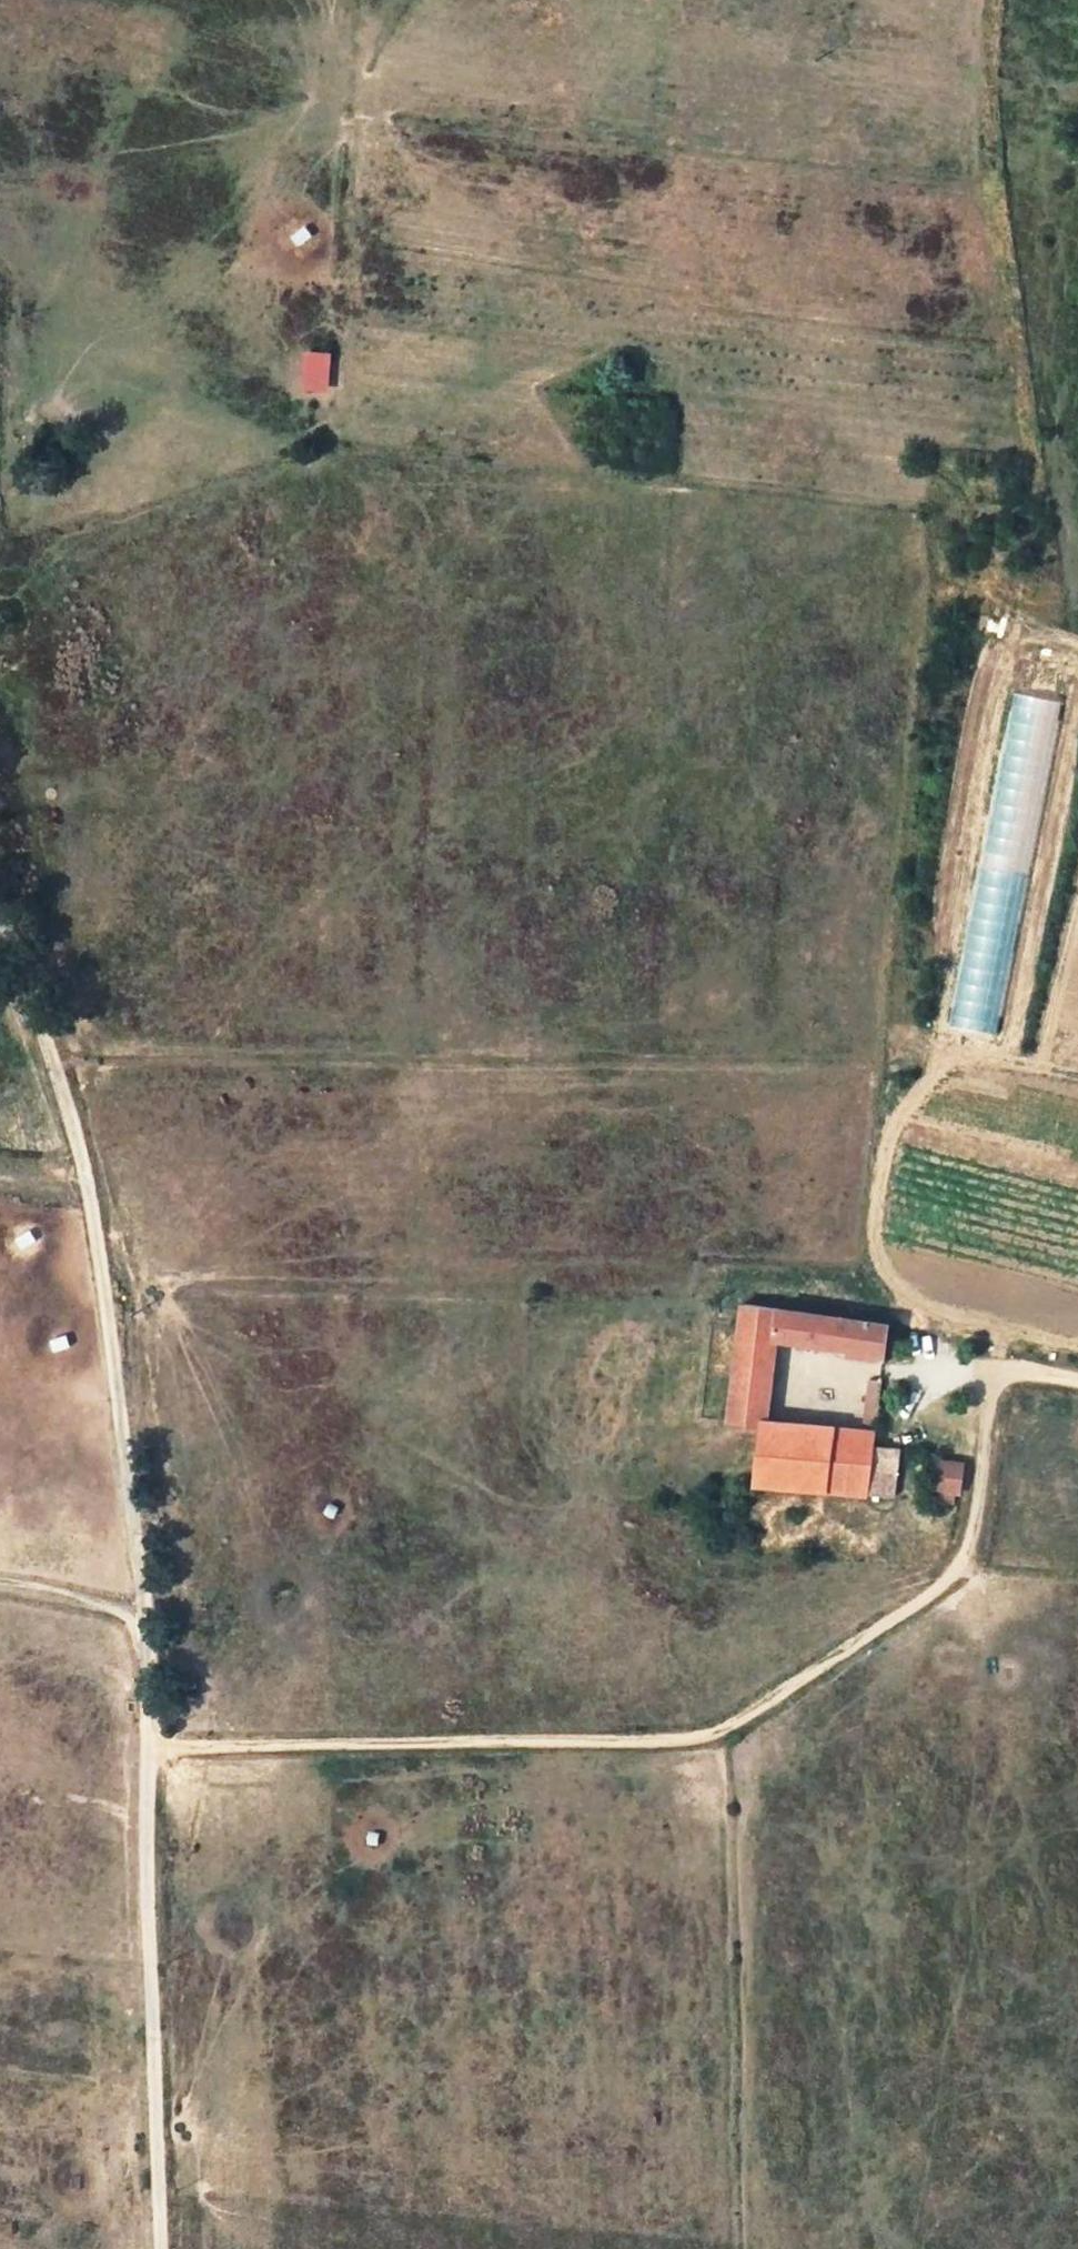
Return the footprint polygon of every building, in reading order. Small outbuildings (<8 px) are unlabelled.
[(326,392),(331,352),(303,349),(299,389),(326,392)] [(874,1450),(876,1435),(860,1433),(762,1421),(773,1343),(831,1351),(831,1356),(884,1363),(889,1325),(744,1304),(726,1424),(761,1428),(752,1484),(891,1500),(897,1452),(874,1450)] [(863,1411),(878,1413),(882,1381),(867,1378),(863,1411)] [(860,1433),(876,1435),(878,1413),(863,1411),(860,1433)] [(933,1491),(958,1493),(961,1464),(935,1461),(933,1491)]
